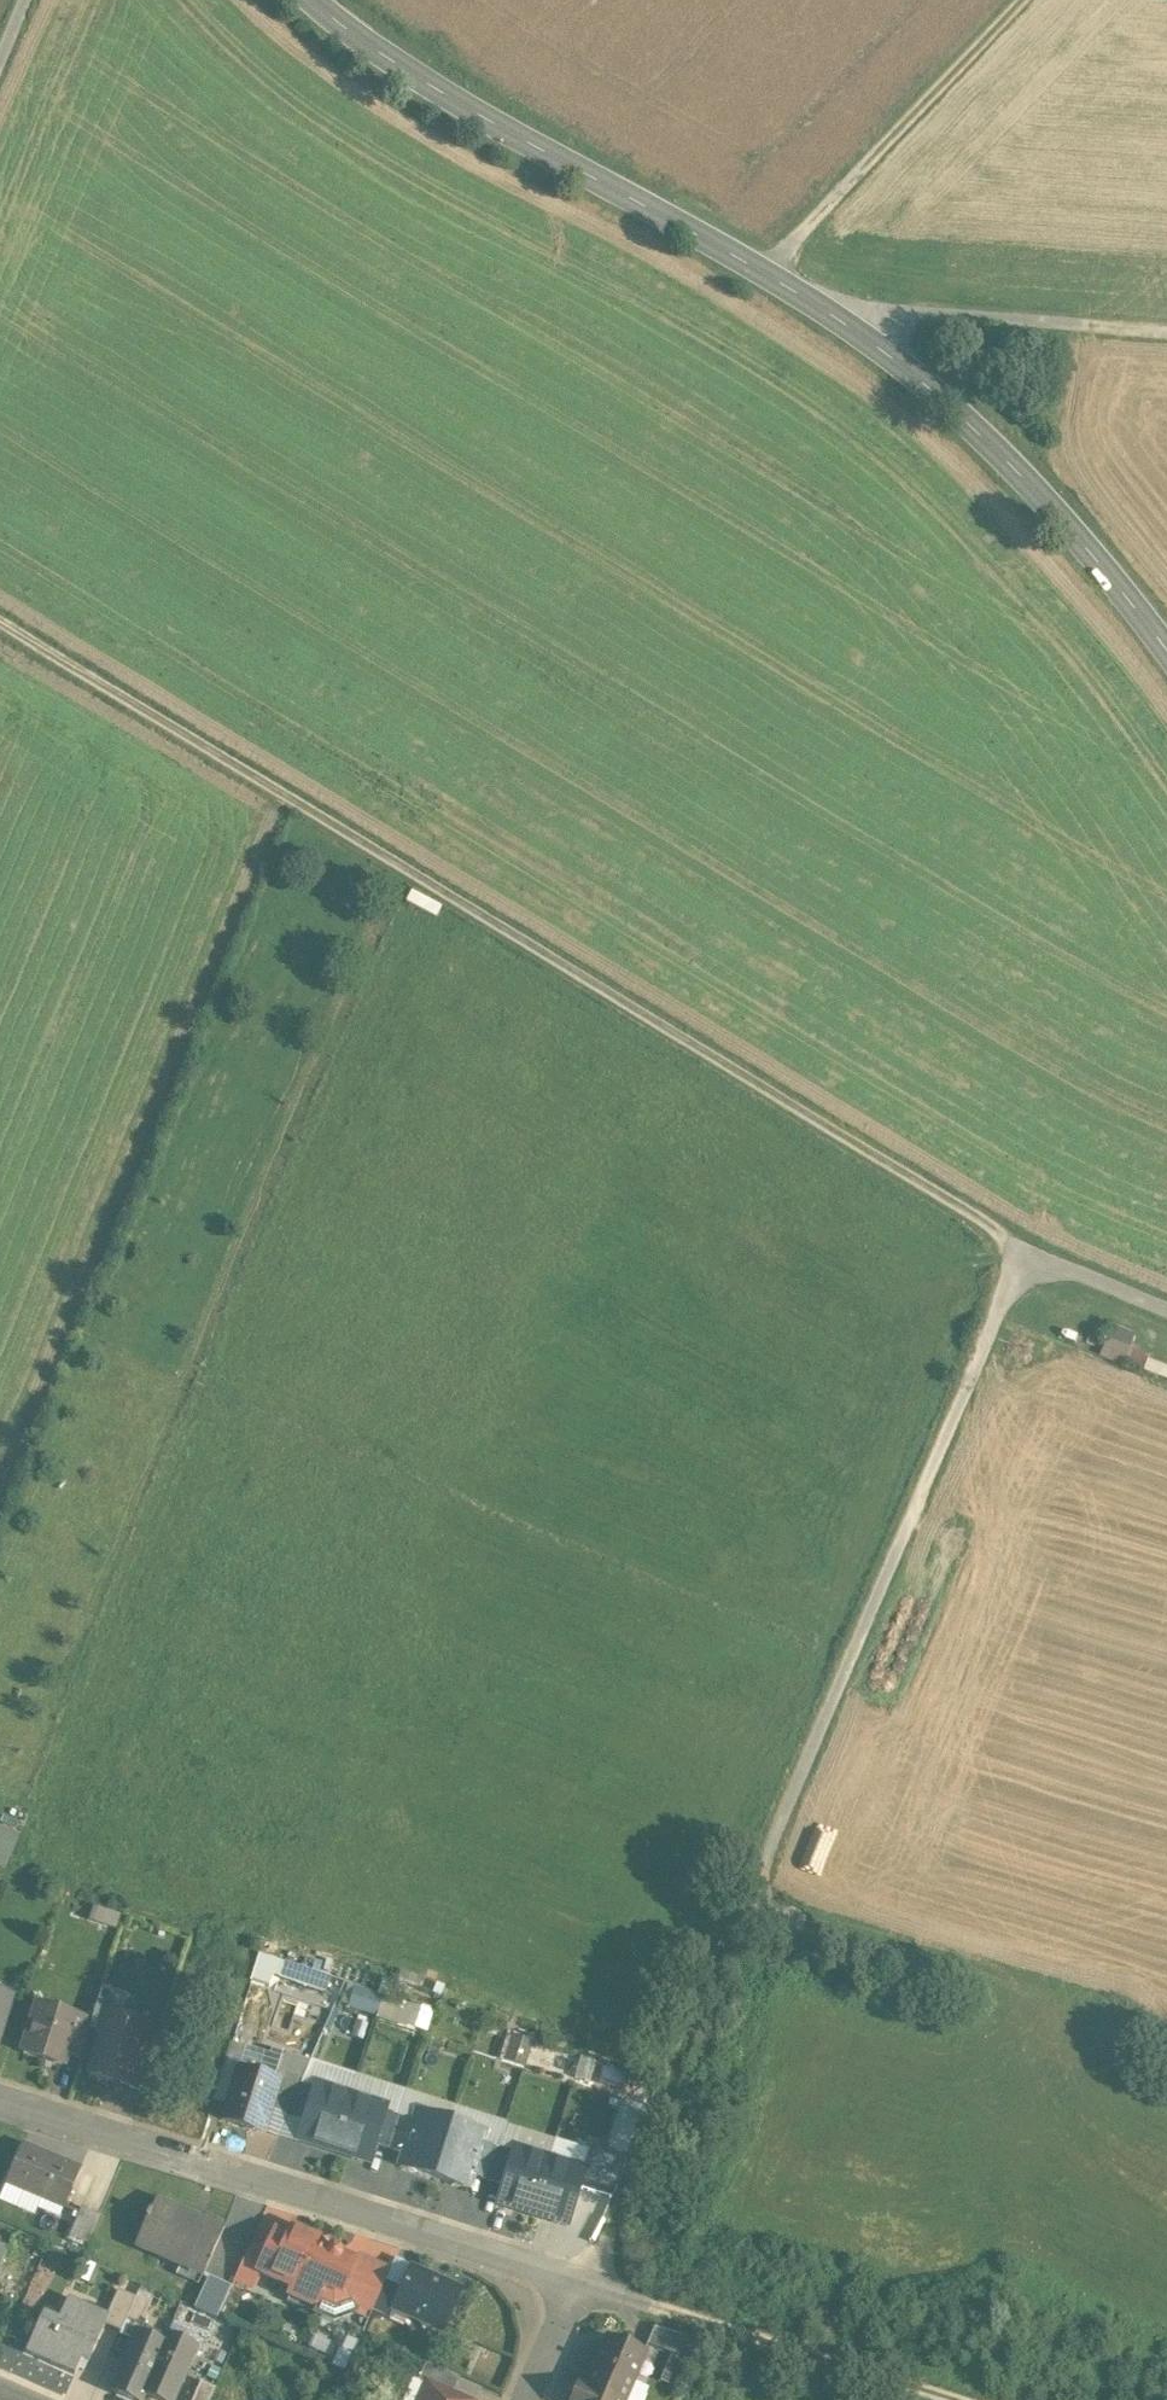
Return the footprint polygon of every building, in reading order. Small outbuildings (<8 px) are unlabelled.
[(406,903),(437,918),(442,907),(412,892),(406,903)] [(1127,1365),(1137,1333),(1113,1326),(1103,1358),(1127,1365)] [(3,1872),(15,1835),(0,1829),(0,1871),(3,1872)] [(126,1995),(101,1988),(91,2020),(88,2029),(102,2033),(103,2031),(116,2035),(121,2019),(122,2019),(120,2013),(126,1995)] [(10,1998),(0,1995),(0,2029),(10,1998)] [(74,2017),(38,2005),(22,2054),(61,2066),(65,2055),(74,2017)] [(402,2025),(424,2033),(432,2014),(409,2006),(402,2025)] [(91,2020),(74,2014),(74,2017),(65,2055),(79,2059),(88,2029),(91,2020)] [(122,2019),(121,2019),(116,2035),(103,2031),(102,2033),(89,2074),(128,2086),(140,2049),(147,2027),(122,2019)] [(154,2053),(140,2049),(128,2086),(142,2090),(154,2053)] [(548,2083),(554,2060),(522,2049),(513,2071),(548,2083)] [(304,2076),(277,2067),(272,2081),(278,2083),(270,2110),(286,2116),(287,2115),(300,2084),(304,2076)] [(272,2081),(237,2070),(222,2121),(262,2133),(270,2110),(278,2083),(272,2081)] [(314,2089),(300,2084),(287,2115),(304,2121),(314,2089)] [(350,2095),(316,2084),(314,2089),(304,2121),(298,2139),(333,2150),(350,2095)] [(385,2106),(350,2095),(333,2150),(368,2161),(374,2143),(384,2111),(385,2106)] [(384,2111),(374,2143),(389,2148),(399,2116),(384,2111)] [(451,2122),(417,2111),(414,2121),(404,2153),(399,2167),(434,2177),(451,2122)] [(414,2121),(399,2116),(389,2148),(404,2153),(414,2121)] [(486,2133),(451,2122),(434,2177),(469,2188),(473,2174),(483,2142),(486,2133)] [(498,2147),(483,2142),(473,2174),(488,2179),(498,2147)] [(79,2170),(22,2146),(5,2184),(63,2209),(79,2170)] [(513,2152),(498,2147),(488,2179),(503,2184),(513,2152)] [(549,2158),(515,2147),(503,2184),(497,2202),(532,2213),(549,2158)] [(617,2158),(589,2149),(583,2168),(584,2169),(578,2187),(605,2196),(617,2158)] [(583,2168),(549,2158),(532,2213),(567,2224),(578,2187),(584,2169),(583,2168)] [(223,2231),(154,2201),(149,2213),(147,2213),(145,2219),(146,2220),(134,2246),(202,2277),(223,2231)] [(99,2216),(81,2208),(68,2237),(86,2245),(99,2216)] [(317,2240),(291,2229),(287,2239),(274,2233),(266,2251),(257,2271),(258,2271),(293,2286),(289,2296),(315,2307),(315,2305),(322,2291),(333,2296),(339,2293),(340,2293),(343,2286),(353,2264),(340,2259),(341,2256),(339,2250),(332,2247),(326,2249),(324,2252),(313,2247),(317,2240)] [(266,2251),(250,2244),(234,2280),(251,2287),(258,2271),(257,2271),(266,2251)] [(389,2272),(361,2259),(358,2267),(353,2264),(343,2286),(353,2291),(350,2298),(353,2304),(371,2312),(384,2283),(389,2272)] [(437,2284),(409,2271),(401,2290),(392,2311),(393,2311),(394,2312),(394,2311),(405,2316),(405,2317),(408,2318),(408,2317),(443,2332),(460,2291),(438,2281),(437,2284)] [(208,2278),(193,2309),(216,2319),(227,2297),(230,2288),(208,2278)] [(401,2290),(384,2283),(371,2312),(389,2320),(393,2311),(392,2311),(401,2290)] [(339,2293),(333,2296),(322,2291),(315,2305),(319,2306),(315,2314),(333,2322),(354,2313),(355,2311),(353,2304),(350,2298),(353,2291),(343,2286),(340,2293),(339,2293)] [(135,2298),(117,2291),(106,2316),(108,2317),(104,2326),(120,2333),(124,2323),(135,2298)] [(153,2298),(138,2291),(135,2298),(124,2323),(139,2330),(153,2298)] [(106,2316),(67,2299),(57,2321),(43,2315),(39,2323),(38,2323),(24,2354),(74,2376),(84,2352),(91,2355),(104,2326),(108,2317),(106,2316)] [(658,2330),(653,2348),(687,2356),(690,2337),(658,2330)] [(135,2334),(110,2391),(130,2399),(141,2399),(143,2395),(142,2394),(163,2346),(162,2345),(135,2334)] [(142,2394),(143,2395),(155,2399),(172,2399),(195,2349),(166,2336),(162,2345),(163,2346),(142,2394)] [(606,2340),(584,2391),(604,2399),(624,2399),(643,2356),(606,2340)] [(458,2378),(425,2364),(417,2382),(426,2386),(426,2385),(451,2396),(458,2378)] [(192,2399),(210,2399),(215,2388),(200,2382),(192,2399)] [(426,2385),(426,2386),(420,2399),(460,2399),(451,2396),(426,2385)] [(584,2391),(578,2388),(572,2399),(604,2399),(584,2391)]
